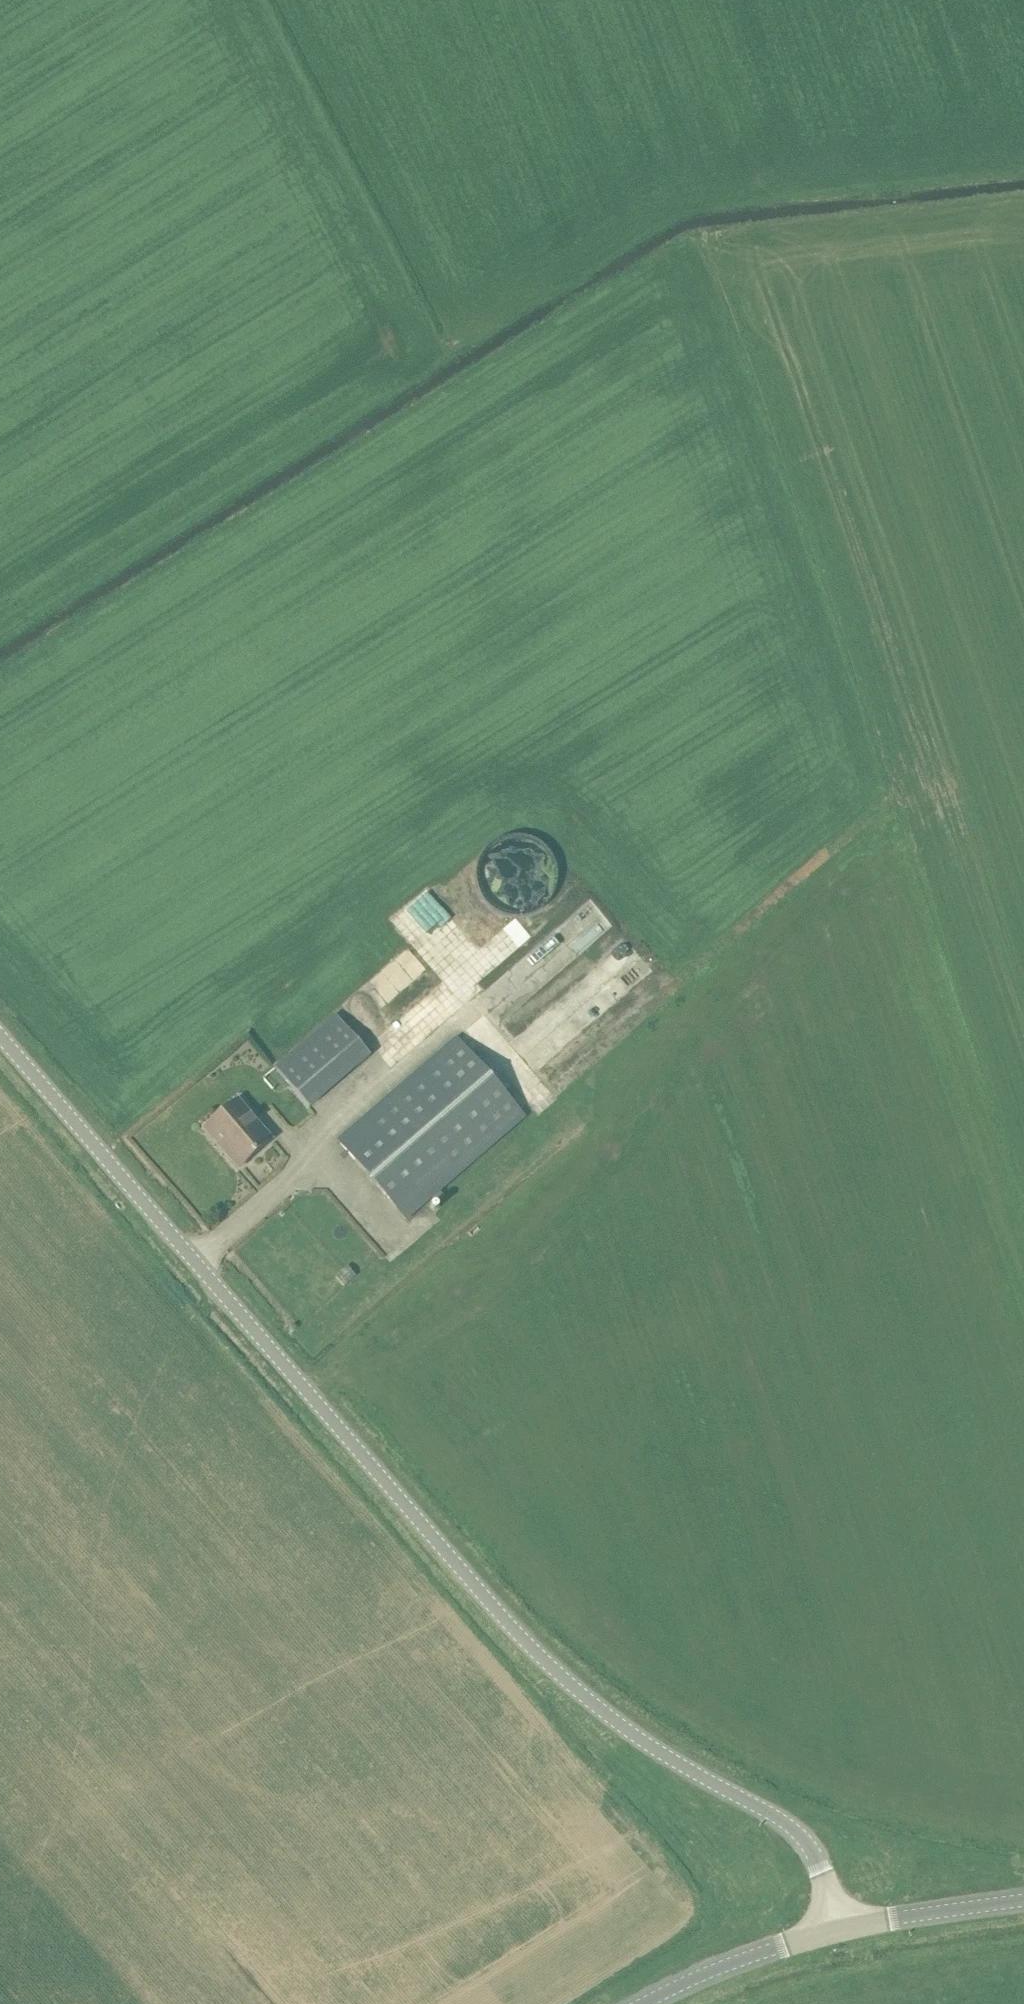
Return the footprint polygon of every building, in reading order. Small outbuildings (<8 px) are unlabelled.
[(529,898),(537,844),(493,837),(486,892),(529,898)] [(428,889),(391,921),(409,942),(446,910),(428,889)] [(542,1016),(582,1028),(652,968),(626,939),(580,978),(577,977),(569,968),(574,950),(609,920),(589,898),(518,959),(515,968),(518,971),(542,978),(564,958),(562,967),(542,984),(552,987),(555,990),(561,992),(559,1000),(552,999),(550,1005),(562,1020),(544,1015),(542,1016)] [(501,1020),(517,1041),(530,1031),(525,1025),(539,1015),(528,1000),(501,1020)] [(371,1063),(332,1019),(271,1072),(309,1116),(371,1063)] [(525,1117),(457,1039),(339,1141),(406,1220),(525,1117)] [(271,1140),(237,1101),(206,1128),(239,1167),(271,1140)] [(349,1267),(340,1276),(347,1284),(356,1276),(349,1267)]
